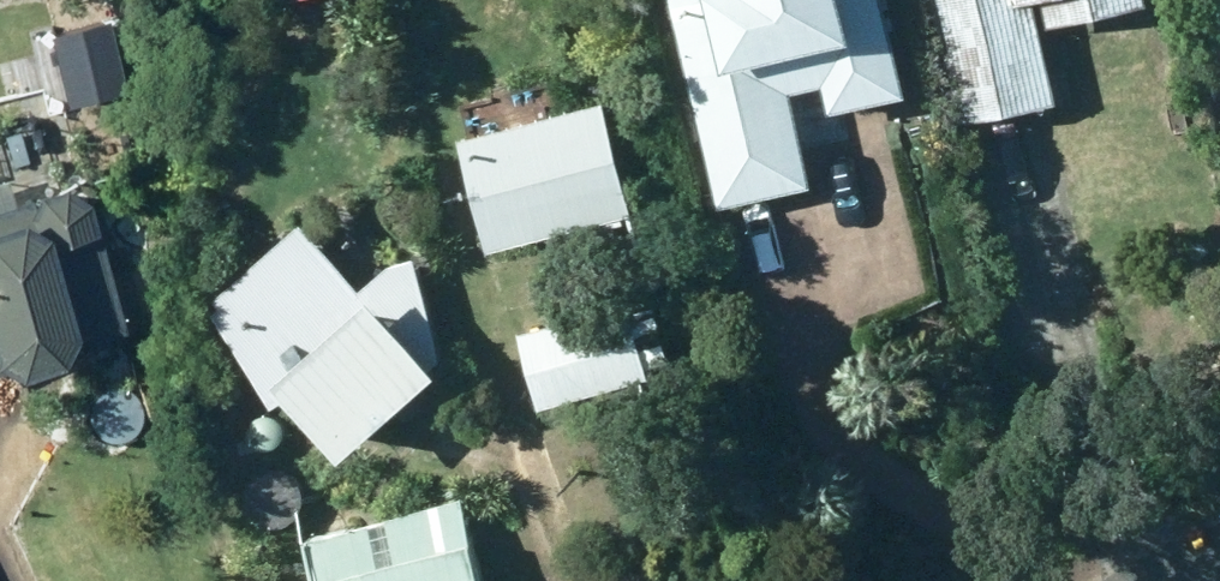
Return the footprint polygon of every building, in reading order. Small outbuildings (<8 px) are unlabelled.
[(722,217),(816,194),(793,101),(826,94),(833,123),(911,104),(885,0),(669,0),(722,217)] [(965,134),(1060,111),(1043,37),(1152,11),(1150,0),(934,0),(965,134)] [(608,110),(462,148),(491,260),(637,224),(608,110)] [(87,213),(63,203),(13,218),(2,182),(0,183),(0,391),(11,396),(51,384),(73,354),(125,340),(87,213)] [(363,298),(303,233),(221,306),(228,315),(219,324),(280,414),(288,409),(348,474),(442,387),(433,376),(446,364),(417,264),(411,267),(363,298)] [(630,307),(518,340),(542,419),(654,386),(650,374),(673,367),(657,312),(634,319),(630,307)] [(459,503),(309,544),(319,580),(481,580),(459,503)]
